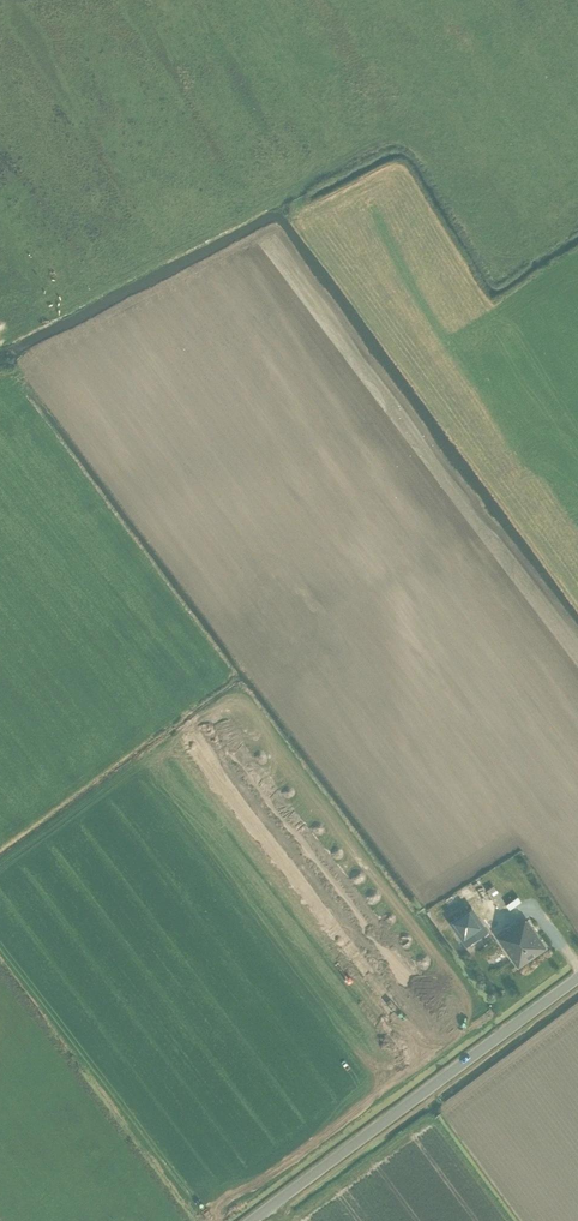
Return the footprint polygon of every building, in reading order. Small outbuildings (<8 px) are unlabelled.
[(495,886),(488,890),(500,908),(507,904),(495,886)] [(474,908),(452,923),(469,947),(491,932),(474,908)] [(519,925),(499,939),(520,968),(548,948),(528,920),(520,926),(519,925)]
